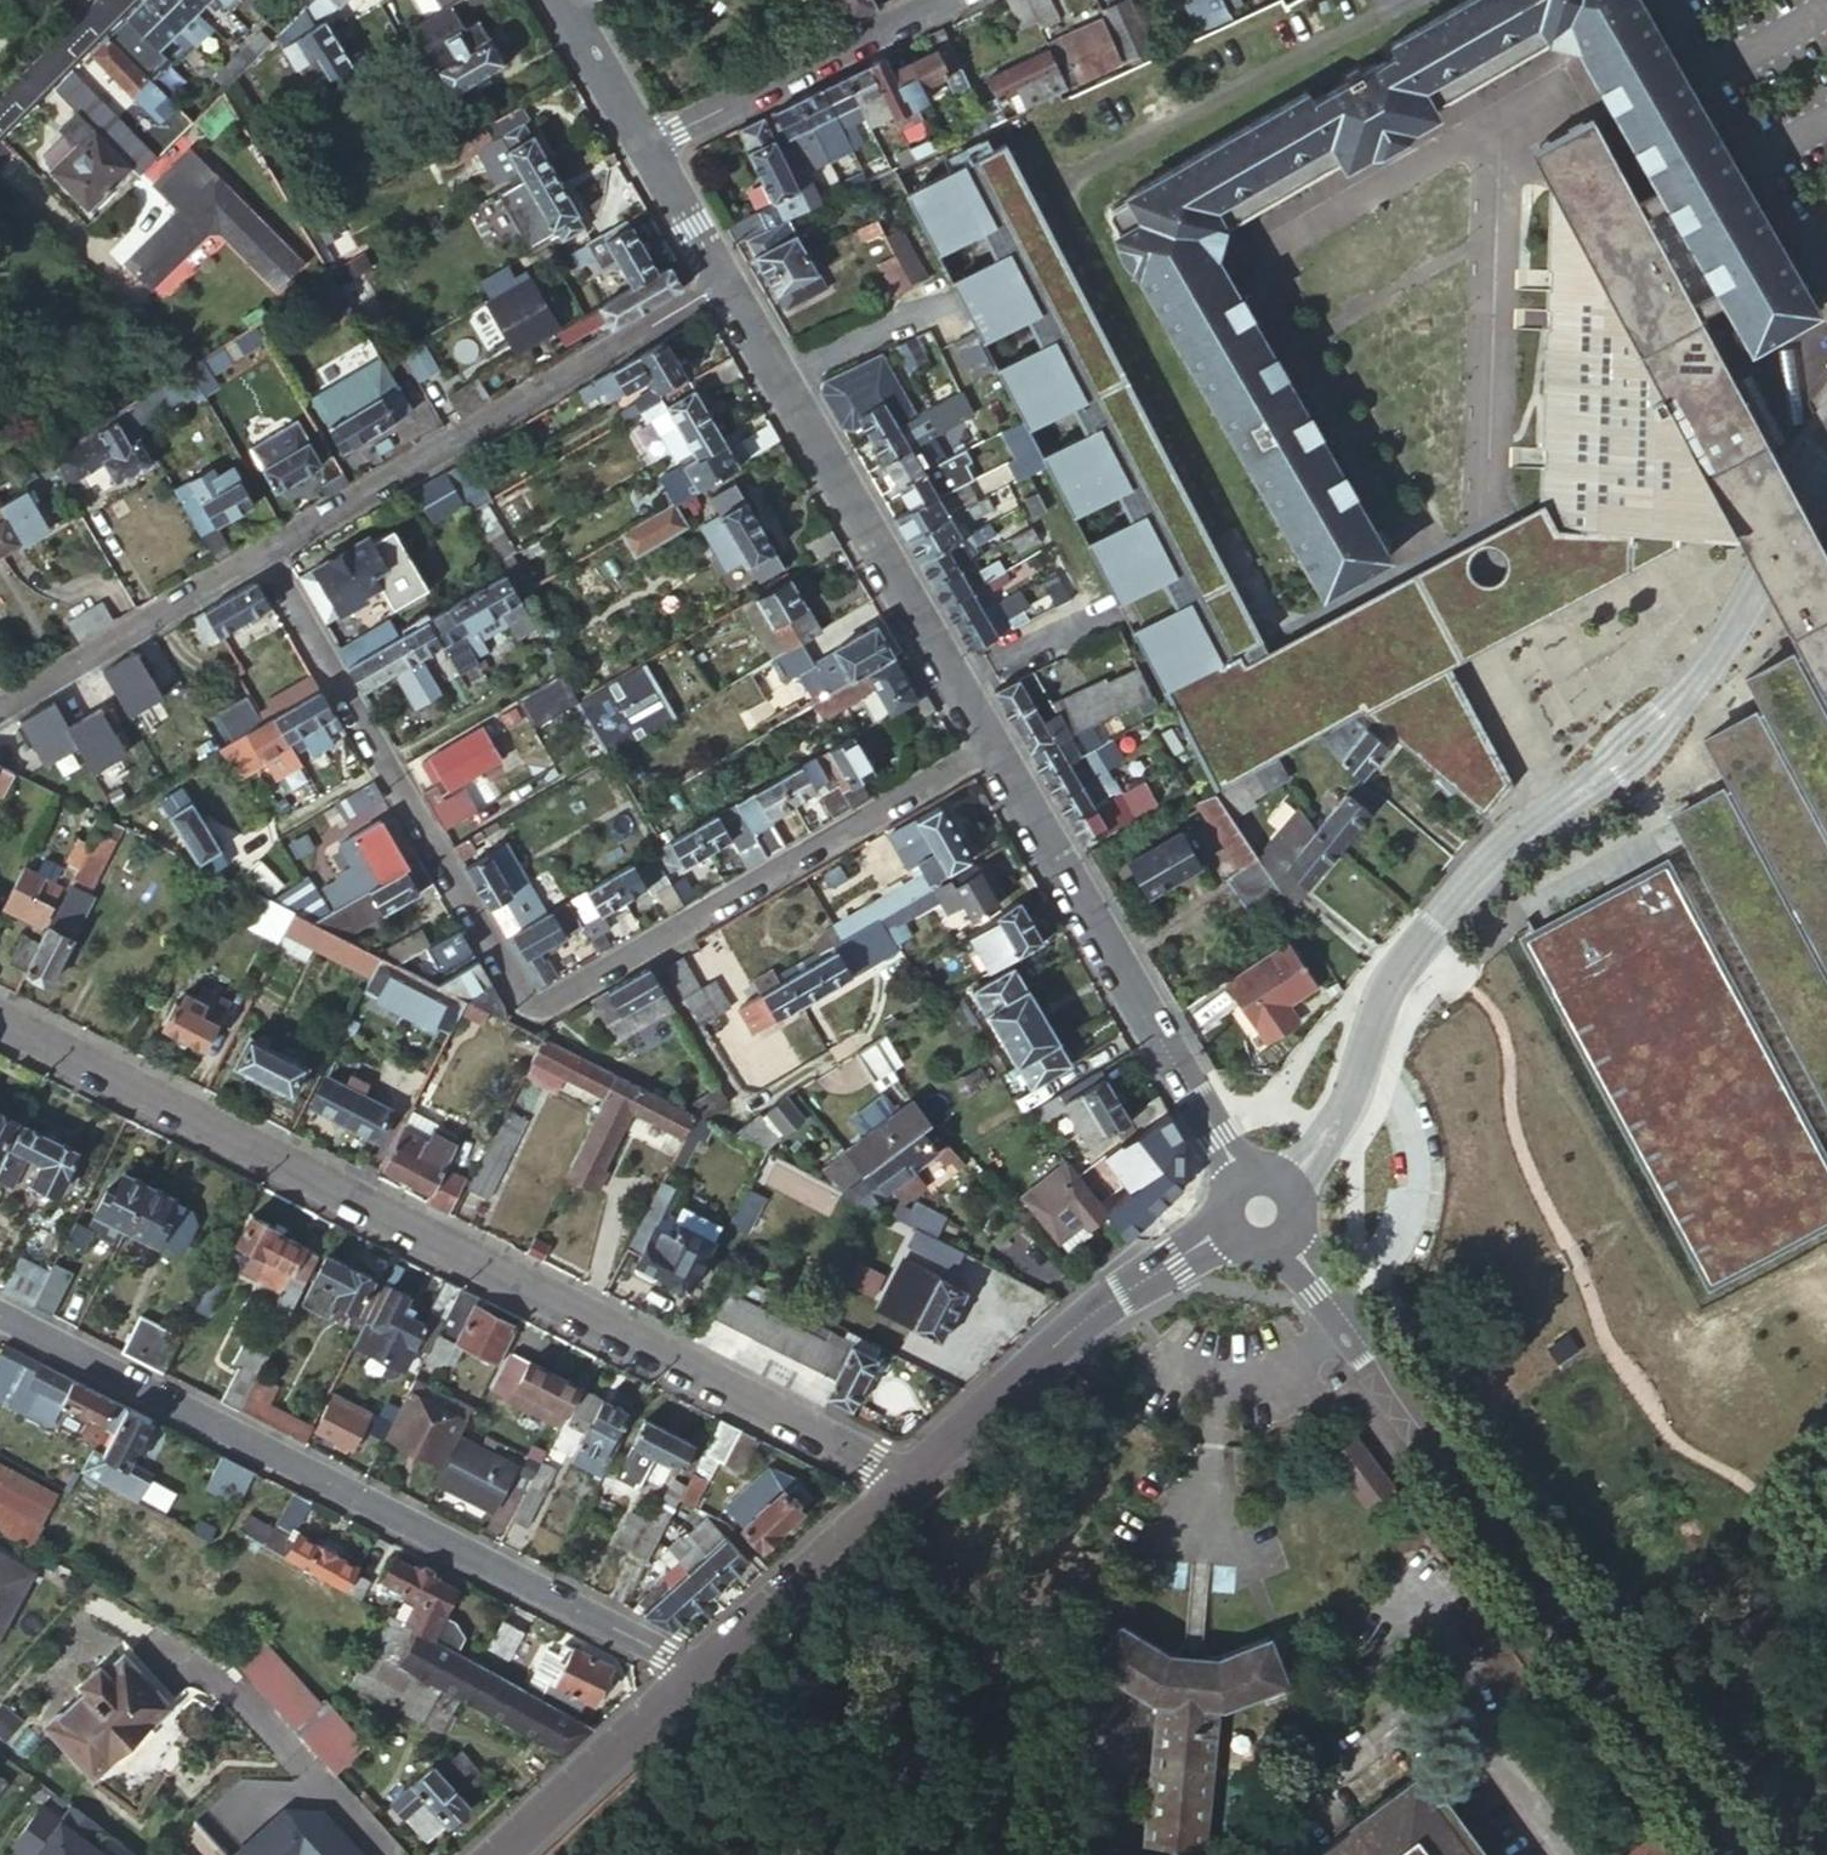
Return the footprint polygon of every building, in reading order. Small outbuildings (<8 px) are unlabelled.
[(144,0),(141,0),(106,34),(149,80),(169,61),(172,65),(181,55),(175,47),(184,38),(144,0)] [(180,0),(144,0),(184,38),(192,46),(210,27),(194,13),(180,0)] [(194,13),(205,2),(209,5),(212,4),(216,0),(180,0),(194,13)] [(227,10),(236,0),(217,0),(227,10)] [(308,5),(295,18),(300,27),(312,20),(330,10),(340,0),(312,0),(308,5)] [(463,0),(432,0),(440,13),(452,6),(463,0)] [(848,20),(876,6),(873,0),(837,0),(848,20)] [(1021,30),(1037,22),(1027,0),(1007,0),(1021,30)] [(1040,29),(1059,20),(1050,0),(1027,0),(1037,22),(1040,29)] [(1125,60),(1153,48),(1131,0),(1126,0),(1103,11),(1125,60)] [(1397,52),(1360,74),(1357,68),(1345,76),(1347,81),(1311,102),(1306,91),(1126,195),(1127,198),(1108,208),(1107,214),(1117,232),(1114,235),(1118,241),(1118,246),(1119,250),(1120,254),(1123,258),(1128,264),(1132,267),(1138,276),(1141,273),(1150,290),(1149,292),(1325,597),(1398,555),(1390,543),(1304,398),(1269,338),(1235,278),(1221,255),(1225,241),(1231,225),(1338,160),(1343,168),(1395,138),(1434,115),(1429,107),(1544,40),(1562,44),(1578,47),(1593,74),(1628,135),(1668,204),(1715,284),(1713,285),(1723,303),(1741,334),(1749,347),(1816,308),(1810,298),(1780,245),(1779,247),(1759,212),(1641,6),(1639,8),(1634,0),(1464,0),(1391,42),(1397,52)] [(1231,19),(1222,0),(1194,0),(1207,30),(1231,19)] [(1250,10),(1246,0),(1222,0),(1231,19),(1250,10)] [(464,28),(452,6),(440,13),(401,35),(406,42),(417,36),(451,93),(503,62),(501,58),(506,55),(497,40),(492,43),(478,19),(464,28)] [(295,18),(280,34),(312,86),(350,64),(324,21),(315,27),(312,20),(300,27),(295,18)] [(1049,49),(1066,88),(1121,63),(1116,53),(1118,52),(1102,18),(1046,44),(1049,49)] [(943,29),(928,36),(933,49),(891,70),(904,93),(911,106),(915,105),(916,106),(927,100),(920,86),(960,66),(943,29)] [(261,41),(265,36),(259,31),(255,35),(261,41)] [(149,80),(106,34),(88,53),(128,94),(129,93),(144,108),(160,92),(149,80)] [(258,57),(268,47),(261,41),(255,35),(245,46),(258,57)] [(268,47),(272,43),(265,36),(261,41),(268,47)] [(249,66),(258,57),(245,46),(237,55),(249,66)] [(1026,107),(1056,92),(1066,88),(1049,49),(987,78),(995,96),(978,104),(981,111),(987,125),(1005,117),(996,98),(1018,88),(1026,107)] [(229,64),(240,75),(249,66),(237,55),(229,64)] [(885,57),(869,65),(888,105),(893,114),(897,123),(919,113),(916,106),(915,105),(911,106),(904,93),(891,70),(885,57)] [(224,80),(230,86),(235,81),(240,75),(229,64),(219,75),(224,80)] [(869,65),(845,76),(864,117),(888,105),(869,65)] [(136,176),(154,158),(147,152),(157,142),(144,128),(135,136),(71,70),(52,89),(92,130),(128,168),(136,176)] [(220,85),(224,80),(219,75),(214,80),(220,85)] [(845,76),(822,87),(842,128),(845,134),(848,141),(852,150),(864,145),(853,123),(864,117),(845,76)] [(226,90),(230,86),(224,80),(220,85),(226,90)] [(235,81),(230,86),(226,90),(223,93),(242,125),(256,117),(235,81)] [(822,87),(799,99),(818,139),(842,128),(822,87)] [(996,98),(1005,117),(1026,107),(1018,88),(996,98)] [(1066,88),(1056,92),(1060,99),(1069,95),(1066,88)] [(168,110),(173,106),(160,92),(144,108),(157,121),(168,110)] [(773,111),(799,163),(818,154),(812,142),(818,139),(799,99),(773,111)] [(888,105),(864,117),(869,126),(893,114),(888,105)] [(515,109),(434,155),(443,171),(473,153),(490,143),(500,136),(500,135),(522,122),(515,109)] [(168,110),(157,121),(162,127),(174,116),(168,110)] [(966,118),(972,132),(987,125),(981,111),(966,118)] [(726,225),(736,243),(745,238),(785,219),(821,203),(810,180),(797,186),(762,116),(737,128),(773,201),(798,189),(803,198),(777,211),(763,218),(760,209),(726,225)] [(1758,442),(1689,322),(1713,308),(1723,303),(1713,285),(1715,284),(1668,204),(1645,217),(1587,118),(1529,152),(1541,173),(1552,191),(1550,193),(1551,194),(1548,272),(1548,278),(1547,288),(1546,310),(1546,318),(1545,328),(1540,446),(1540,455),(1539,468),(1537,529),(1530,533),(1521,515),(1500,526),(1529,579),(1547,613),(1623,572),(1623,541),(1628,541),(1628,538),(1627,538),(1627,532),(1627,524),(1648,524),(1671,524),(1670,531),(1670,542),(1671,543),(1672,543),(1673,543),(1673,542),(1673,541),(1675,541),(1676,543),(1731,514),(1778,455),(1768,437),(1758,442)] [(548,162),(548,161),(532,134),(530,135),(522,122),(500,135),(500,136),(507,149),(506,150),(518,170),(521,177),(548,162)] [(842,128),(818,139),(824,150),(842,141),(839,137),(845,134),(842,128)] [(86,209),(128,168),(92,130),(50,173),(86,209)] [(848,141),(845,134),(839,137),(842,141),(843,143),(848,141)] [(493,185),(518,170),(506,150),(507,149),(500,136),(490,143),(473,153),(493,185)] [(908,147),(914,159),(937,148),(931,136),(930,136),(908,146),(908,147)] [(812,142),(818,154),(824,151),(824,150),(818,139),(812,142)] [(157,142),(147,152),(154,158),(164,149),(157,142)] [(966,161),(904,194),(935,253),(978,231),(980,229),(983,236),(981,237),(989,252),(991,251),(995,259),(1048,231),(1044,224),(1046,224),(1004,142),(966,161)] [(890,170),(913,160),(914,159),(908,147),(884,159),(890,170)] [(176,212),(123,264),(147,289),(204,232),(218,233),(274,290),(299,265),(187,151),(151,186),(176,212)] [(867,181),(890,170),(884,159),(883,156),(860,166),(867,181)] [(578,213),(548,161),(548,162),(521,177),(542,213),(551,228),(553,227),(559,238),(561,240),(583,227),(576,214),(578,213)] [(844,192),(867,181),(860,166),(837,177),(840,184),(844,192)] [(834,187),(838,195),(844,192),(840,184),(834,187)] [(773,201),(777,211),(803,198),(798,189),(773,201)] [(499,223),(485,198),(464,210),(479,235),(499,223)] [(550,243),(559,238),(553,227),(551,228),(542,213),(534,217),(550,243)] [(657,272),(626,219),(569,253),(579,269),(611,251),(632,287),(657,272)] [(745,238),(766,275),(805,253),(785,219),(745,238)] [(863,241),(882,232),(876,220),(856,229),(863,241)] [(957,295),(964,310),(1062,260),(1070,274),(1072,273),(1058,245),(1046,224),(1044,224),(1048,231),(995,259),(950,282),(957,295)] [(896,259),(909,286),(926,277),(902,232),(886,240),(895,258),(896,259)] [(506,280),(530,265),(519,247),(496,261),(506,280)] [(805,253),(766,275),(786,309),(824,287),(805,253)] [(361,255),(330,273),(333,278),(338,285),(368,267),(361,255)] [(894,293),(909,286),(896,259),(895,258),(880,266),(894,293)] [(1062,260),(964,310),(1022,420),(1036,447),(1111,590),(1117,600),(1162,577),(1213,551),(1209,543),(1211,543),(1072,273),(1070,274),(1062,260)] [(670,265),(657,272),(632,287),(557,331),(565,344),(598,325),(606,320),(612,329),(683,288),(670,265)] [(470,301),(485,291),(474,273),(459,282),(470,301)] [(603,334),(612,329),(606,320),(598,325),(603,334)] [(923,349),(935,343),(929,330),(916,336),(923,349)] [(988,368),(969,333),(952,341),(970,377),(988,368)] [(895,346),(910,374),(929,364),(914,337),(895,346)] [(634,399),(640,410),(661,397),(658,392),(685,376),(663,339),(636,355),(649,377),(655,387),(634,399)] [(858,363),(877,354),(876,351),(856,360),(858,363)] [(861,420),(871,438),(913,415),(879,353),(877,354),(858,363),(822,381),(822,391),(840,422),(850,417),(855,424),(861,420)] [(604,387),(611,398),(649,377),(636,355),(581,388),(586,397),(604,387)] [(741,373),(731,356),(702,373),(713,390),(741,373)] [(396,387),(382,362),(379,358),(311,399),(342,452),(412,411),(397,386),(396,387)] [(188,369),(171,380),(182,399),(184,403),(194,396),(199,404),(206,400),(188,369)] [(171,380),(125,409),(136,427),(182,399),(171,380)] [(668,409),(692,452),(721,435),(690,380),(661,397),(640,410),(638,411),(645,423),(668,409)] [(448,402),(459,419),(488,402),(478,384),(448,402)] [(931,435),(970,413),(959,390),(928,406),(913,415),(871,438),(885,461),(931,435)] [(125,409),(57,452),(49,458),(67,487),(85,476),(84,474),(77,463),(90,455),(96,466),(102,462),(118,487),(154,463),(140,439),(137,441),(132,434),(138,430),(136,427),(125,409)] [(1022,420),(1000,432),(1014,458),(1020,455),(1030,451),(1036,447),(1022,420)] [(277,491),(322,464),(296,421),(250,448),(277,491)] [(750,457),(779,440),(770,424),(741,441),(750,457)] [(688,476),(670,487),(677,499),(738,464),(721,435),(692,452),(696,458),(682,466),(688,476)] [(885,461),(898,485),(943,459),(931,435),(885,461)] [(1028,474),(1046,465),(1036,447),(1030,451),(1020,455),(1014,458),(1010,460),(1006,462),(1015,480),(1028,474)] [(969,460),(963,449),(943,459),(898,485),(910,506),(958,484),(965,481),(960,473),(946,480),(943,474),(969,460)] [(692,452),(679,459),(682,466),(696,458),(692,452)] [(77,463),(84,474),(96,466),(90,455),(77,463)] [(1761,574),(1776,605),(1780,615),(1787,631),(1818,617),(1826,612),(1826,558),(1826,557),(1807,517),(1799,500),(1797,497),(1786,472),(1782,464),(1778,455),(1731,514),(1740,530),(1754,558),(1761,574)] [(445,472),(462,503),(484,490),(466,459),(445,472)] [(165,477),(215,562),(231,553),(216,528),(254,505),(232,467),(208,481),(204,472),(189,481),(180,467),(165,477)] [(431,522),(462,503),(445,472),(413,491),(431,522)] [(327,496),(349,484),(342,474),(321,486),(327,496)] [(760,580),(784,566),(734,481),(710,496),(760,580)] [(910,506),(893,514),(906,537),(948,514),(953,511),(975,499),(971,492),(964,496),(958,484),(910,506)] [(658,494),(665,506),(672,502),(677,499),(670,487),(658,494)] [(0,505),(0,553),(26,538),(28,543),(51,530),(28,491),(1,506),(0,505)] [(1036,491),(1023,497),(1032,516),(1041,512),(1045,510),(1036,491)] [(990,505),(984,494),(975,499),(953,511),(956,517),(968,511),(971,516),(990,505)] [(665,506),(621,532),(634,554),(685,524),(672,502),(665,506)] [(948,514),(906,537),(919,560),(961,536),(960,535),(948,514)] [(961,536),(919,560),(931,580),(972,556),(980,551),(974,541),(994,530),(989,520),(960,535),(961,536)] [(1031,524),(1028,525),(1008,536),(1015,550),(1038,538),(1031,524)] [(1623,541),(1623,572),(1648,559),(1676,543),(1675,541),(1673,541),(1673,542),(1673,543),(1672,543),(1671,543),(1670,542),(1670,531),(1671,524),(1648,524),(1627,524),(1627,532),(1627,538),(1628,538),(1628,541),(1623,541)] [(840,547),(829,526),(801,543),(813,563),(840,547)] [(1529,579),(1500,526),(1460,547),(1401,579),(1409,594),(1442,655),(1448,667),(1509,634),(1547,613),(1529,579)] [(368,535),(297,577),(324,624),(365,600),(363,595),(380,585),(393,608),(426,588),(392,530),(372,541),(368,535)] [(527,544),(531,551),(537,547),(533,540),(527,544)] [(1162,577),(1177,605),(1227,579),(1229,582),(1231,586),(1233,585),(1211,543),(1209,543),(1213,551),(1162,577)] [(520,548),(521,549),(525,555),(531,551),(527,544),(520,548)] [(516,594),(527,587),(510,556),(498,563),(504,574),(516,594)] [(972,556),(931,580),(944,603),(985,579),(993,574),(1001,569),(995,559),(978,567),(972,556)] [(504,574),(498,563),(495,559),(472,572),(481,587),(482,587),(504,574)] [(944,603),(956,624),(997,600),(990,588),(1006,579),(1001,569),(993,574),(985,579),(944,603)] [(1040,578),(1055,607),(1070,598),(1055,570),(1040,578)] [(504,624),(512,639),(535,626),(519,599),(516,594),(504,574),(482,587),(504,624)] [(821,628),(790,576),(756,596),(786,648),(799,641),(821,628)] [(1162,577),(1117,600),(1123,612),(1132,628),(1141,623),(1177,605),(1162,577)] [(1409,594),(1401,579),(1346,608),(1274,646),(1266,650),(1233,585),(1231,586),(1229,582),(1227,579),(1177,605),(1141,623),(1132,628),(1205,768),(1218,792),(1256,770),(1273,760),(1314,737),(1333,725),(1360,710),(1484,816),(1511,783),(1448,667),(1442,655),(1409,594)] [(254,580),(193,617),(206,639),(217,633),(218,636),(270,607),(254,580)] [(477,640),(504,624),(482,587),(481,587),(444,608),(458,634),(468,650),(472,657),(483,650),(477,640)] [(1028,604),(1019,588),(1014,591),(997,600),(1006,616),(1021,608),(1028,604)] [(956,624),(970,647),(978,643),(1012,627),(1006,616),(997,600),(956,624)] [(97,607),(108,625),(114,621),(102,603),(97,607)] [(67,625),(78,643),(108,625),(97,607),(67,625)] [(439,644),(456,673),(475,662),(472,657),(468,650),(458,634),(444,608),(425,619),(439,644)] [(1028,620),(1021,608),(1006,616),(1012,627),(1028,620)] [(1818,617),(1787,631),(1793,645),(1746,672),(1755,689),(1761,704),(1704,735),(1711,748),(1720,766),(1728,783),(1671,814),(1826,1114),(1826,612),(1818,617)] [(389,619),(339,648),(348,664),(382,644),(398,635),(389,619)] [(439,644),(425,619),(403,632),(418,657),(439,644)] [(851,681),(894,656),(875,624),(833,648),(834,650),(811,663),(799,641),(786,648),(768,659),(782,682),(797,673),(815,703),(831,693),(851,681)] [(1124,637),(1121,631),(1104,639),(1107,645),(1124,637)] [(418,657),(403,632),(398,635),(382,644),(348,664),(362,689),(392,672),(397,669),(418,657)] [(1107,645),(1104,639),(1096,642),(1099,649),(1107,645)] [(124,715),(160,698),(138,652),(102,669),(124,715)] [(917,697),(894,656),(851,681),(831,693),(815,703),(823,718),(876,687),(891,713),(895,711),(917,697)] [(438,692),(418,657),(397,669),(392,672),(412,707),(438,692)] [(242,673),(235,664),(230,667),(236,677),(242,673)] [(1153,695),(1140,668),(1109,682),(1110,686),(1121,709),(1153,695)] [(1057,710),(1033,670),(1001,685),(994,688),(1030,751),(1070,732),(1057,710)] [(319,690),(310,675),(264,702),(267,707),(258,713),(263,723),(297,703),(319,690)] [(562,675),(518,699),(533,726),(577,702),(562,675)] [(618,708),(605,685),(578,700),(580,702),(592,724),(618,708)] [(1121,709),(1110,686),(1057,710),(1070,732),(1087,725),(1116,712),(1121,709)] [(333,715),(319,690),(297,703),(313,729),(322,750),(331,745),(323,730),(319,724),(333,715)] [(935,710),(925,693),(917,697),(895,711),(905,728),(935,710)] [(1159,705),(1153,695),(1121,709),(1116,712),(1123,725),(1159,705)] [(99,708),(67,726),(52,701),(16,721),(43,767),(77,748),(92,773),(126,753),(99,708)] [(579,732),(592,724),(580,702),(566,711),(579,732)] [(297,703),(263,723),(247,732),(262,758),(266,764),(268,769),(307,745),(313,756),(322,750),(313,729),(297,703)] [(263,723),(258,713),(252,704),(226,719),(237,738),(247,732),(263,723)] [(1168,711),(1163,713),(1154,718),(1162,733),(1176,725),(1168,711)] [(337,722),(333,715),(319,724),(323,730),(337,722)] [(448,788),(500,758),(481,725),(421,760),(433,780),(441,776),(448,788)] [(1087,725),(1070,732),(1083,754),(1093,748),(1098,745),(1087,725)] [(1351,741),(1333,725),(1314,737),(1360,776),(1387,743),(1365,725),(1351,741)] [(1176,734),(1173,729),(1163,734),(1166,739),(1176,734)] [(239,781),(266,764),(262,758),(247,732),(237,738),(219,748),(239,781)] [(1070,732),(1030,751),(1045,775),(1083,754),(1070,732)] [(1176,734),(1166,739),(1169,744),(1179,739),(1176,734)] [(851,806),(869,796),(860,780),(874,771),(853,735),(821,754),(851,806)] [(1098,745),(1093,748),(1099,758),(1111,752),(1115,750),(1108,739),(1098,745)] [(1169,744),(1172,750),(1182,744),(1179,739),(1169,744)] [(1176,755),(1185,749),(1182,744),(1172,750),(1176,755)] [(1093,748),(1083,754),(1095,775),(1105,769),(1099,758),(1093,748)] [(1117,763),(1111,752),(1099,758),(1105,769),(1117,763)] [(832,817),(851,806),(821,754),(820,753),(778,777),(792,802),(816,788),(832,817)] [(1083,754),(1045,775),(1057,796),(1095,775),(1083,754)] [(1284,779),(1273,760),(1256,770),(1267,789),(1284,779)] [(0,795),(11,773),(0,767),(0,795)] [(1105,769),(1095,775),(1101,785),(1111,779),(1105,769)] [(1144,777),(1144,776),(1140,770),(1118,782),(1122,789),(1144,777)] [(1057,796),(1070,819),(1108,797),(1122,789),(1118,782),(1115,776),(1111,779),(1101,785),(1095,775),(1057,796)] [(778,777),(736,801),(766,856),(784,845),(771,822),(773,821),(770,814),(792,802),(778,777)] [(1070,819),(1084,842),(1122,820),(1157,800),(1144,777),(1122,789),(1108,797),(1070,819)] [(1348,789),(1369,808),(1380,795),(1358,777),(1348,789)] [(344,822),(383,799),(373,782),(334,805),(344,822)] [(436,788),(424,795),(444,830),(477,810),(465,789),(448,799),(443,800),(436,788)] [(197,862),(219,849),(185,789),(162,802),(197,862)] [(1316,828),(1338,847),(1369,808),(1348,789),(1316,828)] [(1211,795),(1197,801),(1239,867),(1259,855),(1218,792),(1211,795)] [(736,801),(693,826),(708,851),(730,839),(747,867),(766,856),(736,801)] [(915,879),(833,927),(834,929),(841,940),(880,918),(942,881),(940,878),(972,859),(941,805),(889,835),(915,879)] [(1281,889),(1291,905),(1338,847),(1316,828),(1301,806),(1260,856),(1281,889)] [(88,823),(92,814),(85,810),(80,819),(88,823)] [(104,816),(94,811),(92,814),(88,823),(85,828),(96,833),(96,832),(104,816)] [(356,897),(406,868),(378,821),(338,845),(355,873),(345,879),(356,897)] [(1171,833),(1179,829),(1174,821),(1167,825),(1171,833)] [(1144,849),(1129,857),(1149,892),(1199,862),(1179,829),(1171,833),(1167,825),(1139,841),(1144,849)] [(693,826),(662,844),(651,850),(655,858),(658,862),(662,859),(669,871),(675,866),(683,863),(684,865),(708,851),(693,826)] [(483,835),(480,829),(453,845),(461,859),(476,850),(472,843),(483,835)] [(70,937),(93,893),(88,890),(113,841),(96,832),(96,833),(89,845),(78,868),(38,944),(24,973),(49,985),(73,938),(70,937)] [(78,868),(89,845),(76,839),(65,861),(78,868)] [(1124,849),(1129,857),(1144,849),(1139,841),(1124,849)] [(504,844),(465,866),(506,936),(545,913),(504,844)] [(655,858),(651,850),(609,875),(623,900),(645,887),(649,893),(655,890),(668,913),(683,905),(667,877),(664,873),(659,876),(650,861),(655,858)] [(1239,867),(1225,876),(1247,911),(1281,889),(1259,855),(1239,867)] [(35,874),(23,868),(3,907),(40,926),(60,886),(45,878),(52,864),(43,859),(35,874)] [(678,871),(675,866),(669,871),(662,859),(658,862),(664,873),(667,877),(678,871)] [(268,896),(285,886),(270,860),(253,870),(268,896)] [(431,883),(418,861),(406,868),(356,897),(325,915),(313,922),(342,937),(382,913),(382,912),(417,892),(417,891),(431,883)] [(998,904),(974,862),(942,881),(880,918),(886,929),(896,944),(909,936),(901,921),(939,899),(946,911),(962,901),(972,919),(998,904)] [(1717,1283),(1704,1290),(1705,1292),(1826,1226),(1826,1168),(1661,862),(1629,880),(1635,890),(1536,944),(1523,919),(1520,921),(1528,935),(1717,1283)] [(683,905),(695,897),(683,875),(681,876),(678,871),(667,877),(683,905)] [(623,900),(609,875),(568,900),(576,915),(582,925),(598,954),(608,948),(602,938),(610,934),(599,914),(623,900)] [(303,879),(301,880),(269,900),(293,912),(313,922),(325,915),(303,879)] [(293,912),(269,900),(254,892),(239,923),(278,942),(284,932),(293,912)] [(568,900),(545,913),(506,936),(520,960),(534,952),(547,945),(550,951),(556,948),(553,942),(582,925),(576,915),(568,900)] [(1044,941),(1020,902),(967,932),(974,945),(990,936),(997,948),(1009,941),(1018,957),(1044,941)] [(313,922),(293,912),(284,932),(304,942),(313,922)] [(862,968),(860,964),(851,949),(886,929),(880,918),(841,940),(817,954),(820,959),(785,979),(800,1004),(862,968)] [(342,937),(313,922),(304,942),(352,966),(362,947),(342,937)] [(468,952),(471,950),(458,928),(425,947),(431,957),(438,969),(451,962),(455,968),(471,958),(468,952)] [(841,940),(834,929),(810,942),(817,954),(841,940)] [(860,964),(896,944),(886,929),(851,949),(860,964)] [(415,952),(425,947),(417,932),(378,955),(380,956),(395,964),(415,952)] [(1528,935),(1515,942),(1704,1290),(1717,1283),(1528,935)] [(7,964),(24,973),(38,944),(21,936),(7,964)] [(1289,939),(1228,979),(1268,1040),(1301,1018),(1291,1002),(1319,984),(1289,939)] [(362,947),(352,966),(370,976),(380,956),(378,955),(362,947)] [(431,957),(425,947),(415,952),(421,962),(431,957)] [(534,952),(520,960),(535,986),(555,974),(546,959),(540,962),(534,952)] [(466,1000),(438,985),(395,964),(380,956),(370,976),(456,1019),(459,1014),(466,1000)] [(698,986),(682,957),(665,968),(701,1026),(729,1007),(729,1006),(712,978),(698,986)] [(487,1010),(502,1017),(506,1015),(507,1014),(506,1013),(503,1005),(477,961),(438,985),(466,1000),(487,1010)] [(985,1014),(1026,988),(1014,968),(967,996),(973,1006),(979,1003),(985,1014)] [(649,969),(590,1002),(615,1042),(673,1009),(649,969)] [(800,1004),(785,979),(779,982),(772,970),(751,982),(758,995),(738,1007),(754,1033),(800,1004)] [(1017,1066),(1057,1043),(1059,1042),(1028,987),(1026,988),(985,1014),(1017,1066)] [(202,1050),(226,1003),(201,989),(196,999),(185,994),(179,1004),(175,1002),(162,1029),(174,1035),(171,1041),(184,1047),(187,1042),(202,1050)] [(481,1024),(487,1010),(466,1000),(459,1014),(481,1024)] [(899,1065),(881,1036),(860,1048),(856,1050),(874,1080),(899,1065)] [(615,1074),(541,1037),(521,1077),(553,1094),(562,1076),(603,1098),(615,1074)] [(292,1096),(307,1066),(284,1055),(287,1048),(277,1042),(273,1049),(250,1038),(235,1067),(292,1096)] [(1071,1065),(1057,1043),(1017,1066),(1030,1088),(1071,1065)] [(971,1089),(974,1094),(991,1083),(981,1068),(956,1083),(963,1094),(971,1089)] [(1129,1117),(1100,1071),(1029,1112),(1039,1126),(1067,1109),(1075,1122),(1083,1117),(1097,1139),(1105,1134),(1106,1137),(1114,1132),(1122,1145),(1167,1114),(1158,1097),(1129,1117)] [(683,1109),(615,1074),(603,1098),(565,1175),(596,1190),(605,1172),(601,1169),(631,1111),(683,1138),(685,1132),(694,1115),(683,1109)] [(377,1139),(390,1112),(366,1100),(373,1087),(356,1078),(349,1091),(325,1079),(312,1106),(377,1139)] [(694,1115),(703,1119),(720,1108),(728,1102),(718,1086),(683,1109),(694,1115)] [(966,1099),(974,1094),(971,1089),(963,1094),(966,1099)] [(768,1113),(785,1134),(804,1118),(787,1097),(768,1113)] [(414,1104),(382,1168),(430,1193),(426,1201),(446,1211),(463,1178),(459,1176),(473,1149),(458,1140),(459,1136),(441,1127),(444,1119),(433,1114),(435,1111),(427,1107),(425,1110),(414,1104)] [(923,1134),(924,1135),(931,1130),(915,1106),(845,1153),(863,1176),(896,1153),(923,1134)] [(18,1119),(0,1110),(0,1153),(18,1119)] [(765,1151),(779,1138),(759,1114),(743,1127),(734,1134),(765,1151)] [(1183,1142),(1167,1114),(1122,1145),(1098,1162),(1077,1178),(1096,1201),(1101,1197),(1102,1198),(1110,1193),(1108,1189),(1115,1184),(1111,1175),(1137,1160),(1145,1174),(1112,1195),(1137,1225),(1185,1183),(1177,1173),(1178,1163),(1175,1158),(1181,1154),(1183,1142)] [(705,1142),(714,1124),(703,1119),(694,1115),(685,1132),(705,1142)] [(23,1121),(0,1167),(0,1183),(1,1181),(14,1188),(29,1157),(43,1164),(34,1182),(57,1193),(79,1150),(23,1121)] [(498,1123),(459,1200),(480,1211),(519,1134),(498,1123)] [(910,1173),(911,1173),(936,1155),(937,1153),(924,1135),(923,1134),(896,1153),(910,1173)] [(960,1172),(967,1166),(958,1155),(948,1144),(937,1153),(936,1155),(946,1167),(951,1163),(960,1172)] [(837,1181),(831,1185),(842,1191),(863,1176),(845,1153),(823,1170),(830,1180),(834,1177),(837,1181)] [(911,1173),(910,1173),(896,1153),(863,1176),(842,1191),(868,1204),(890,1188),(901,1203),(922,1188),(911,1173)] [(1077,1178),(1098,1162),(1091,1153),(1069,1168),(1070,1169),(1077,1178)] [(1088,1229),(1106,1214),(1096,1201),(1077,1178),(1070,1169),(1060,1177),(1056,1173),(1024,1198),(1069,1254),(1086,1240),(1081,1235),(1088,1229)] [(124,1231),(148,1185),(126,1174),(116,1194),(106,1189),(90,1221),(101,1228),(97,1235),(117,1245),(124,1231)] [(650,1203),(667,1212),(678,1190),(661,1181),(650,1203)] [(170,1196),(148,1185),(124,1231),(155,1247),(169,1221),(160,1216),(170,1196)] [(765,1197),(748,1188),(731,1222),(748,1230),(765,1197)] [(650,1203),(627,1248),(640,1255),(634,1268),(635,1272),(651,1280),(655,1279),(657,1274),(687,1290),(719,1225),(682,1207),(677,1217),(667,1212),(650,1203)] [(918,1230),(933,1238),(942,1219),(915,1205),(911,1213),(906,1224),(918,1230)] [(906,1224),(911,1213),(898,1206),(893,1217),(906,1224)] [(289,1310),(319,1251),(278,1230),(280,1228),(255,1215),(241,1242),(257,1250),(271,1257),(259,1281),(278,1291),(273,1301),(289,1310)] [(89,1228),(75,1220),(65,1239),(79,1247),(89,1228)] [(1092,1235),(1088,1229),(1081,1235),(1086,1240),(1092,1235)] [(930,1259),(939,1241),(933,1238),(918,1230),(912,1241),(915,1251),(930,1259)] [(532,1238),(524,1254),(539,1262),(547,1246),(532,1238)] [(241,1255),(226,1247),(205,1290),(219,1298),(241,1255)] [(271,1257),(257,1250),(245,1274),(259,1281),(271,1257)] [(374,1277),(328,1254),(302,1305),(328,1319),(337,1300),(357,1311),(374,1277)] [(15,1264),(1,1292),(31,1306),(40,1289),(45,1279),(15,1264)] [(66,1271),(53,1264),(45,1279),(40,1289),(54,1296),(66,1271)] [(864,1264),(852,1287),(879,1302),(891,1279),(864,1264)] [(924,1272),(905,1308),(918,1315),(911,1329),(939,1343),(966,1291),(929,1271),(924,1272)] [(461,1286),(445,1279),(428,1312),(431,1314),(443,1320),(461,1286)] [(726,1280),(695,1341),(822,1406),(826,1398),(850,1410),(875,1359),(873,1358),(840,1341),(829,1335),(824,1343),(735,1298),(741,1287),(726,1280)] [(407,1302),(411,1294),(386,1281),(343,1365),(357,1372),(379,1329),(414,1348),(426,1325),(412,1318),(417,1307),(407,1302)] [(479,1296),(461,1286),(443,1320),(436,1335),(498,1367),(517,1328),(474,1306),(479,1296)] [(431,1314),(426,1325),(414,1348),(426,1355),(436,1335),(443,1320),(431,1314)] [(139,1317),(122,1352),(162,1373),(180,1337),(139,1317)] [(840,1341),(873,1358),(878,1348),(845,1331),(840,1341)] [(0,1347),(0,1403),(26,1417),(39,1393),(25,1386),(36,1364),(0,1346),(0,1347)] [(561,1427),(581,1388),(514,1354),(501,1379),(519,1388),(512,1402),(561,1427)] [(111,1434),(125,1409),(36,1364),(25,1386),(39,1393),(26,1417),(55,1433),(58,1428),(63,1431),(71,1414),(111,1434)] [(237,1369),(220,1402),(237,1411),(254,1378),(237,1369)] [(274,1388),(254,1378),(237,1411),(303,1444),(311,1429),(273,1409),(277,1401),(269,1398),(274,1388)] [(392,1422),(389,1427),(408,1437),(416,1421),(431,1429),(417,1454),(419,1462),(439,1472),(464,1422),(457,1418),(464,1405),(414,1379),(399,1407),(392,1422)] [(372,1434),(383,1440),(389,1427),(392,1422),(379,1416),(335,1393),(315,1431),(354,1451),(367,1424),(375,1428),(372,1434)] [(576,1465),(602,1478),(608,1465),(604,1463),(619,1432),(628,1413),(588,1393),(570,1424),(586,1432),(577,1450),(583,1452),(576,1465)] [(392,1422),(399,1407),(391,1403),(383,1407),(379,1416),(392,1422)] [(125,1409),(111,1434),(99,1458),(106,1462),(93,1485),(135,1508),(152,1474),(130,1462),(151,1422),(125,1409)] [(760,1440),(721,1419),(705,1451),(691,1476),(679,1500),(698,1510),(723,1463),(745,1473),(760,1440)] [(383,1440),(381,1442),(419,1462),(417,1454),(431,1429),(416,1421),(408,1437),(389,1427),(383,1440)] [(681,1471),(694,1445),(646,1421),(620,1471),(642,1482),(654,1457),(681,1471)] [(619,1432),(604,1463),(608,1465),(624,1435),(619,1432)] [(1354,1437),(1328,1456),(1364,1505),(1391,1485),(1354,1437)] [(460,1440),(437,1486),(492,1514),(515,1468),(460,1440)] [(691,1476),(705,1451),(694,1445),(681,1471),(691,1476)] [(204,1491),(236,1508),(254,1474),(221,1457),(204,1491)] [(0,1465),(0,1504),(42,1524),(56,1493),(0,1465)] [(642,1482),(620,1471),(615,1479),(638,1490),(642,1482)] [(800,1480),(775,1473),(729,1516),(761,1548),(816,1496),(800,1480)] [(151,1478),(136,1506),(164,1520),(179,1492),(151,1478)] [(531,1485),(512,1522),(527,1530),(546,1493),(531,1485)] [(311,1503),(293,1494),(273,1529),(262,1548),(341,1591),(352,1573),(355,1568),(334,1557),(337,1552),(333,1545),(322,1540),(315,1541),(312,1545),(297,1536),(294,1542),(290,1539),(293,1533),(311,1503)] [(642,1525),(661,1535),(677,1505),(657,1496),(642,1525)] [(246,1514),(236,1533),(262,1548),(273,1529),(246,1514)] [(610,1542),(628,1551),(642,1525),(623,1515),(610,1542)] [(687,1537),(729,1579),(747,1561),(716,1529),(713,1532),(703,1522),(687,1537)] [(194,1524),(188,1536),(201,1543),(207,1531),(194,1524)] [(628,1551),(648,1561),(658,1542),(661,1535),(642,1525),(628,1551)] [(673,1548),(668,1552),(711,1596),(729,1579),(687,1537),(674,1549),(673,1548)] [(0,1549),(0,1619),(30,1566),(0,1549)] [(659,1582),(661,1583),(692,1614),(711,1596),(668,1552),(660,1559),(667,1568),(670,1565),(673,1568),(659,1582)] [(411,1603),(400,1623),(457,1654),(465,1639),(457,1621),(444,1614),(455,1592),(393,1560),(377,1590),(398,1602),(402,1596),(411,1603)] [(352,1573),(341,1591),(355,1599),(366,1581),(352,1573)] [(661,1583),(632,1611),(632,1612),(672,1633),(692,1614),(661,1583)] [(458,1695),(562,1753),(591,1727),(573,1717),(522,1689),(476,1664),(457,1654),(400,1623),(387,1616),(371,1647),(426,1678),(409,1711),(440,1728),(458,1695)] [(502,1620),(486,1646),(508,1659),(523,1634),(502,1620)] [(1168,1652),(1119,1624),(1094,1666),(1150,1700),(1159,1701),(1145,1846),(1204,1852),(1217,1708),(1227,1707),(1263,1694),(1265,1701),(1304,1687),(1294,1662),(1280,1667),(1270,1639),(1217,1657),(1168,1652)] [(231,1661),(299,1735),(327,1708),(261,1636),(231,1661)] [(522,1689),(573,1717),(582,1700),(591,1705),(611,1668),(564,1643),(558,1655),(545,1648),(522,1689)] [(353,1680),(409,1711),(426,1678),(371,1647),(353,1680)] [(135,1688),(145,1678),(121,1653),(111,1661),(135,1688)] [(90,1772),(166,1702),(145,1678),(135,1688),(111,1661),(102,1670),(96,1663),(76,1679),(83,1688),(44,1722),(90,1772)] [(299,1735),(338,1777),(368,1749),(329,1706),(327,1708),(299,1735)] [(481,1774),(457,1749),(438,1768),(432,1762),(388,1804),(425,1842),(445,1825),(446,1826),(471,1803),(460,1793),(481,1774)] [(1440,1796),(1429,1804),(1411,1779),(1347,1827),(1349,1830),(1316,1854),(1484,1854),(1440,1796)] [(41,1803),(11,1843),(28,1854),(34,1854),(37,1851),(42,1854),(112,1854),(41,1803)] [(290,1813),(244,1854),(362,1854),(324,1814),(290,1813)] [(1649,1837),(1625,1854),(1663,1854),(1649,1837)]
